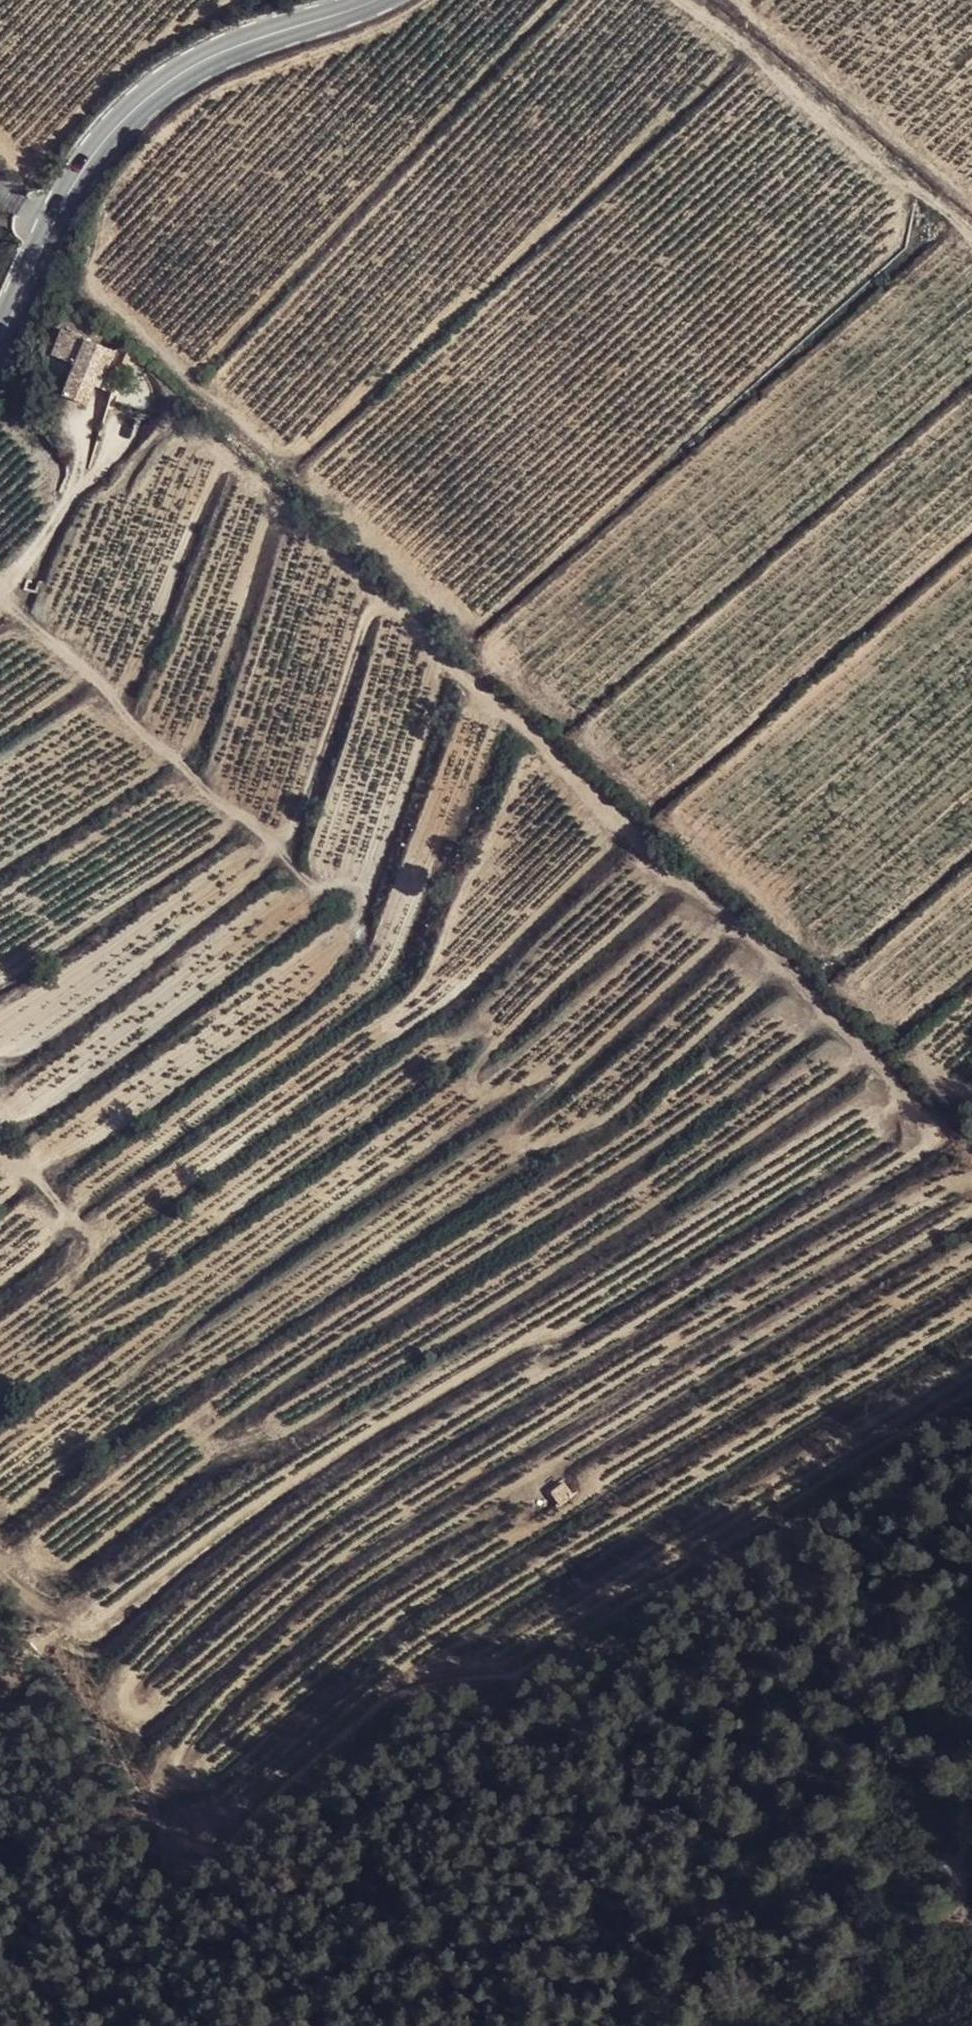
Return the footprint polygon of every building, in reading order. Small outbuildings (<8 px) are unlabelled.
[(53,353),(76,362),(84,340),(61,330),(53,353)]
